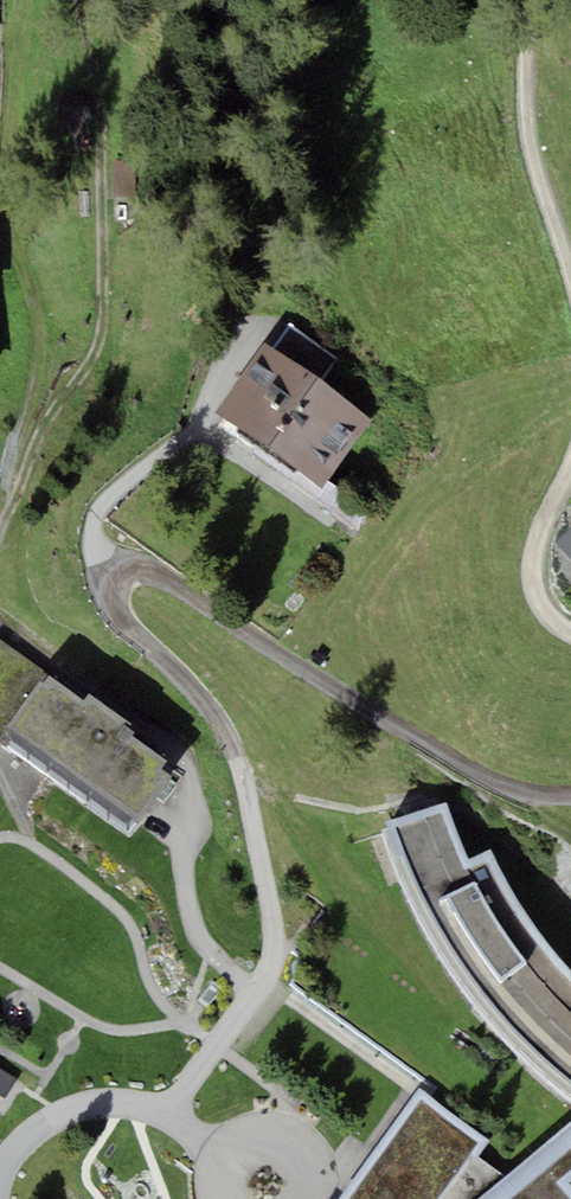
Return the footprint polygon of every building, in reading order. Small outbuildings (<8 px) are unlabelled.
[(136,198),(133,160),(112,162),(115,199),(136,198)] [(272,348),(320,382),(337,359),(290,324),(272,348)] [(272,348),(265,342),(213,412),(321,491),(372,421),(320,382),(272,348)] [(553,544),(570,564),(570,528),(553,544)] [(162,771),(168,762),(131,735),(136,728),(88,693),(83,700),(50,676),(0,638),(0,743),(6,736),(125,822),(128,824),(133,818),(141,824),(173,779),(165,773),(162,771)] [(570,1099),(570,970),(570,969),(545,940),(518,901),(501,870),(490,850),(468,858),(447,802),(386,820),(391,828),(381,830),(387,852),(409,899),(430,939),(454,982),(503,1043),(554,1087),(570,1099)] [(16,1080),(0,1070),(0,1094),(5,1097),(16,1080)] [(504,1176),(471,1152),(482,1136),(417,1090),(340,1198),(570,1198),(570,1122),(504,1176)]
